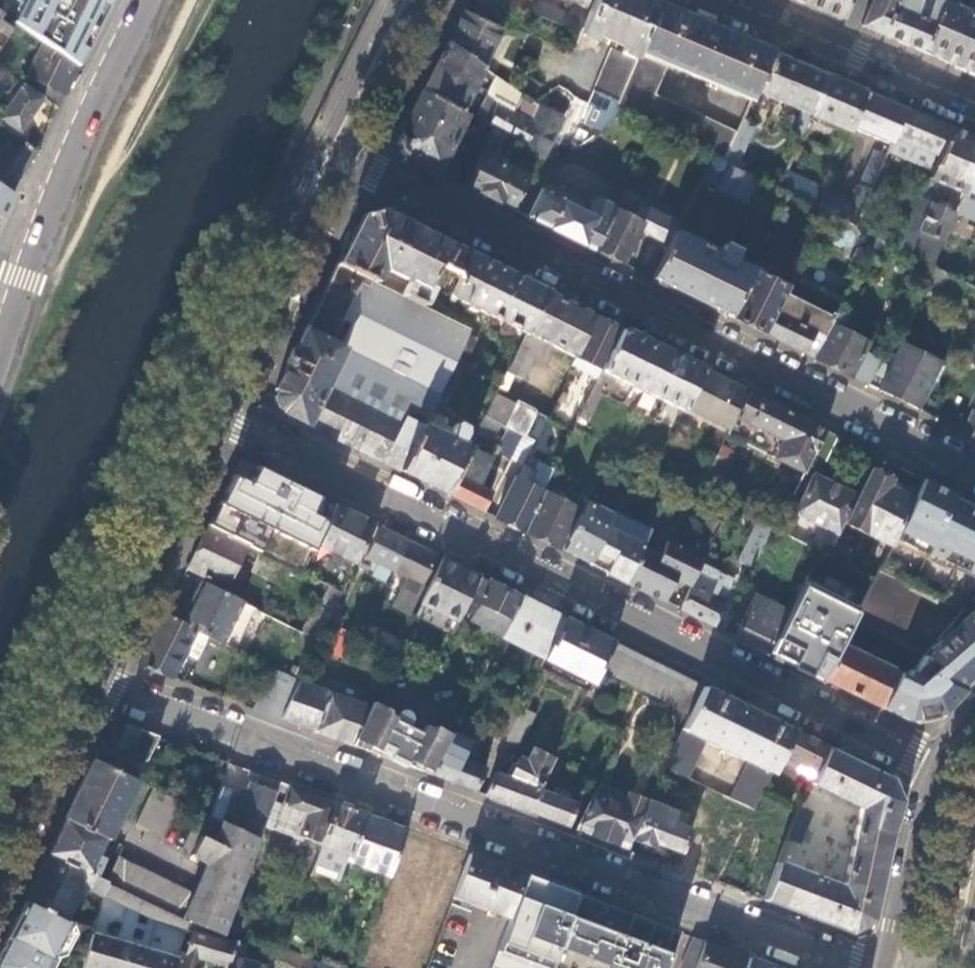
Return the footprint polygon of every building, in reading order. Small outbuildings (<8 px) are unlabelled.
[(109,0),(17,0),(21,3),(17,10),(20,13),(14,23),(30,35),(76,66),(109,0)] [(487,24),(488,23),(499,0),(480,0),(473,15),(472,17),(487,24)] [(659,5),(648,0),(593,0),(584,22),(582,28),(639,52),(659,5)] [(842,18),(850,0),(798,0),(842,18)] [(940,0),(871,0),(860,26),(923,52),(944,1),(940,0)] [(944,1),(923,52),(974,74),(974,13),(944,0),(944,1)] [(580,32),(582,28),(584,22),(538,1),(533,12),(580,32)] [(755,90),(771,52),(747,42),(659,5),(639,52),(636,59),(615,107),(712,154),(711,156),(723,162),(736,133),(654,95),(667,64),(750,100),(755,90)] [(473,15),(461,10),(458,16),(446,41),(480,66),(500,29),(488,23),(487,24),(472,17),(473,15)] [(7,39),(13,30),(0,20),(0,33),(7,39)] [(76,66),(30,35),(0,93),(0,185),(8,190),(15,195),(76,66)] [(480,66),(446,41),(435,63),(420,92),(460,114),(482,68),(480,66)] [(611,113),(615,107),(636,59),(612,49),(588,103),(591,106),(584,121),(600,128),(608,112),(611,113)] [(810,114),(826,75),(801,65),(771,52),(755,90),(801,111),(792,129),(802,133),(810,114)] [(853,128),(867,92),(846,84),(826,75),(810,114),(851,131),(853,128)] [(460,114),(420,92),(407,119),(397,140),(399,153),(414,160),(450,178),(463,150),(451,143),(464,116),(460,114)] [(892,136),(903,108),(881,98),(867,92),(853,128),(889,143),(892,136)] [(472,121),(541,157),(562,117),(538,104),(537,105),(520,94),(510,113),(483,99),(472,121)] [(938,155),(950,128),(923,116),(903,108),(892,136),(908,142),(902,156),(927,168),(934,154),(938,155)] [(742,119),(736,133),(723,162),(733,167),(752,125),(742,119)] [(974,161),(974,138),(963,133),(950,128),(938,155),(929,177),(961,192),(963,189),(974,161)] [(482,148),(463,185),(489,197),(513,209),(529,177),(502,164),(504,160),(482,148)] [(855,228),(884,156),(875,151),(853,203),(827,190),(826,191),(819,210),(855,228)] [(755,178),(733,167),(723,162),(711,156),(700,179),(743,202),(755,178)] [(963,189),(974,194),(974,161),(963,189)] [(778,190),(819,210),(826,191),(786,171),(778,190)] [(539,192),(527,216),(559,232),(593,249),(616,203),(601,196),(597,204),(549,181),(540,192),(539,192)] [(15,195),(8,190),(0,185),(0,224),(15,195)] [(616,203),(593,249),(620,262),(636,229),(668,245),(674,232),(679,223),(660,214),(666,203),(653,197),(651,189),(645,191),(648,201),(646,200),(623,189),(616,203)] [(930,265),(959,198),(950,194),(942,208),(929,202),(906,253),(927,264),(930,265)] [(443,266),(452,246),(424,232),(383,211),(358,220),(347,242),(337,264),(374,282),(383,267),(409,279),(405,286),(387,277),(383,286),(423,306),(432,289),(428,286),(439,264),(443,266)] [(674,232),(668,245),(652,278),(688,296),(728,315),(750,269),(731,260),(735,251),(722,245),(718,253),(674,232)] [(523,337),(545,292),(533,286),(481,260),(452,246),(443,266),(456,272),(459,280),(451,296),(469,305),(468,308),(474,311),(476,308),(519,330),(518,334),(523,337)] [(374,282),(337,264),(319,300),(304,329),(439,394),(469,334),(472,329),(423,306),(383,286),(374,282)] [(750,269),(728,315),(741,322),(763,333),(784,294),(787,287),(750,269)] [(601,369),(619,329),(602,321),(545,292),(523,337),(506,371),(518,378),(539,339),(572,355),(599,368),(601,369)] [(784,294),(763,333),(785,344),(811,357),(832,318),(784,294)] [(832,318),(811,357),(823,363),(850,376),(869,341),(841,328),(844,321),(833,315),(832,318)] [(439,394),(304,329),(289,360),(275,388),(283,414),(301,423),(400,472),(424,425),(432,410),(439,394)] [(683,406),(700,369),(680,359),(645,342),(619,329),(601,369),(599,368),(595,377),(577,416),(585,420),(599,392),(597,391),(603,378),(605,372),(681,409),(683,406)] [(439,394),(432,410),(440,414),(477,338),(469,334),(439,394)] [(902,344),(879,390),(893,397),(915,408),(938,362),(902,344)] [(577,416),(595,377),(568,364),(564,381),(547,418),(571,430),(577,416)] [(727,429),(746,392),(722,380),(700,369),(683,406),(727,429)] [(812,455),(824,431),(784,411),(746,392),(727,429),(724,434),(796,469),(793,474),(801,478),(812,455)] [(484,416),(525,436),(537,414),(495,394),(484,416)] [(971,410),(964,424),(963,432),(974,438),(974,412),(971,410)] [(424,425),(400,472),(415,479),(445,495),(469,447),(458,442),(462,433),(462,425),(457,423),(451,428),(448,437),(424,425)] [(837,437),(824,431),(812,455),(825,461),(837,437)] [(520,437),(508,459),(520,465),(532,443),(520,437)] [(488,457),(469,447),(445,495),(458,501),(480,511),(490,492),(475,484),(488,457)] [(710,498),(733,453),(718,447),(695,491),(710,498)] [(514,478),(493,518),(503,523),(522,532),(542,491),(551,471),(537,465),(527,484),(514,478)] [(257,469),(249,486),(233,478),(208,527),(247,547),(259,553),(269,532),(313,552),(317,544),(335,507),(257,469)] [(889,547),(913,499),(889,487),(893,481),(870,470),(857,497),(844,524),(889,547)] [(844,524),(857,497),(812,473),(793,512),(812,522),(812,527),(815,528),(818,525),(838,535),(844,524)] [(919,478),(913,492),(916,493),(913,499),(889,547),(856,614),(853,621),(920,654),(911,673),(907,670),(904,676),(897,672),(879,708),(908,720),(938,714),(962,692),(949,679),(964,665),(974,676),(974,675),(974,506),(919,478)] [(542,491),(522,532),(529,535),(547,544),(561,551),(580,509),(542,491)] [(599,502),(572,557),(581,561),(589,565),(612,516),(615,510),(599,502)] [(348,513),(335,507),(317,544),(356,563),(368,539),(374,526),(348,513)] [(612,516),(589,565),(610,575),(625,582),(648,533),(612,516)] [(776,530),(789,538),(796,526),(781,518),(776,530)] [(754,523),(736,560),(751,568),(770,531),(754,523)] [(384,531),(374,526),(368,539),(373,541),(365,557),(379,564),(373,576),(384,582),(391,570),(395,572),(409,543),(384,531)] [(198,548),(188,568),(226,588),(247,547),(208,527),(198,548)] [(648,533),(625,582),(643,591),(662,601),(673,579),(689,586),(695,574),(704,555),(688,547),(686,551),(648,533)] [(421,549),(409,543),(395,572),(408,579),(403,590),(400,588),(391,607),(407,615),(435,557),(421,549)] [(464,570),(442,560),(420,604),(457,622),(461,613),(477,580),(479,577),(464,570)] [(689,586),(678,609),(686,613),(712,625),(722,605),(706,597),(708,591),(714,594),(724,576),(702,565),(697,575),(695,574),(689,586)] [(487,585),(477,580),(461,613),(480,622),(478,625),(480,631),(486,635),(488,631),(501,637),(521,597),(502,588),(488,582),(487,585)] [(192,605),(182,624),(195,630),(209,637),(230,648),(239,629),(231,625),(243,603),(203,583),(192,605)] [(824,680),(840,646),(853,621),(856,614),(802,587),(788,614),(770,654),(791,664),(824,680)] [(746,642),(770,654),(788,614),(752,596),(733,636),(746,642)] [(540,607),(521,597),(501,637),(544,659),(565,619),(540,607)] [(139,665),(171,678),(184,652),(195,630),(182,624),(164,615),(139,665)] [(586,630),(565,619),(544,659),(593,683),(599,670),(613,643),(586,630)] [(343,658),(354,636),(339,628),(328,650),(343,658)] [(366,643),(393,657),(401,643),(373,629),(366,643)] [(195,630),(184,652),(198,659),(209,637),(195,630)] [(690,714),(702,689),(657,665),(613,643),(599,670),(674,706),(675,707),(690,714)] [(879,708),(897,672),(840,646),(824,680),(857,697),(879,708)] [(253,709),(280,718),(299,682),(274,670),(253,709)] [(565,687),(568,681),(559,677),(557,683),(565,687)] [(351,745),(369,708),(299,682),(280,718),(325,735),(351,745)] [(781,756),(793,732),(769,720),(702,689),(690,714),(665,768),(687,778),(707,741),(749,762),(731,799),(754,811),(762,795),(781,756)] [(384,758),(432,776),(453,736),(437,728),(433,734),(424,730),(421,738),(394,725),(397,717),(389,713),(390,710),(372,701),(369,708),(351,745),(384,758)] [(492,733),(519,747),(535,716),(507,703),(492,733)] [(112,720),(94,759),(132,779),(153,735),(112,720)] [(816,774),(828,749),(808,739),(793,732),(781,756),(816,774)] [(452,783),(473,792),(484,769),(462,759),(470,742),(454,734),(453,736),(432,776),(452,783)] [(768,889),(763,901),(809,918),(850,934),(870,923),(891,833),(901,802),(891,779),(861,765),(828,749),(816,774),(796,814),(785,842),(785,844),(768,889)] [(501,801),(529,812),(554,761),(533,751),(526,765),(519,762),(511,777),(496,772),(485,795),(501,801)] [(79,790),(64,820),(105,838),(109,840),(138,782),(132,779),(94,759),(79,790)] [(546,819),(568,827),(578,803),(568,800),(571,793),(560,789),(557,795),(546,791),(553,778),(555,779),(563,763),(555,759),(554,761),(529,812),(546,819)] [(680,793),(687,778),(665,768),(648,800),(632,840),(655,849),(656,845),(660,847),(661,845),(681,853),(690,829),(672,822),(677,811),(667,808),(675,791),(680,793)] [(249,783),(232,826),(259,840),(264,826),(276,794),(249,783)] [(280,784),(276,794),(264,826),(296,838),(298,834),(322,843),(335,806),(304,793),(280,784)] [(165,839),(180,803),(153,789),(135,825),(165,839)] [(632,840),(648,800),(627,793),(624,800),(597,789),(576,830),(602,840),(627,850),(632,840)] [(349,810),(335,806),(322,843),(311,873),(324,877),(327,870),(341,875),(347,860),(363,814),(349,810)] [(381,821),(363,814),(347,860),(389,876),(405,830),(381,821)] [(47,854),(88,873),(105,838),(64,820),(55,836),(47,854)] [(119,856),(107,882),(188,924),(219,936),(224,938),(259,840),(232,826),(224,822),(222,824),(215,821),(209,836),(199,831),(190,850),(208,859),(195,895),(119,856)] [(434,841),(412,833),(396,875),(441,891),(457,849),(434,841)] [(103,895),(107,882),(88,873),(47,854),(33,880),(23,901),(66,920),(71,909),(76,911),(83,896),(78,894),(83,886),(103,895)] [(495,864),(470,854),(453,899),(510,920),(511,918),(526,875),(495,864)] [(551,885),(526,875),(511,918),(561,936),(577,895),(551,885)] [(179,954),(186,931),(188,924),(107,882),(103,895),(93,927),(80,967),(174,967),(179,954)] [(601,904),(577,895),(561,936),(558,946),(572,950),(577,937),(587,941),(593,927),(607,932),(616,910),(601,904)] [(93,927),(66,920),(23,901),(5,938),(0,947),(0,967),(80,967),(93,927)] [(652,923),(633,916),(619,958),(627,961),(628,956),(631,957),(633,953),(661,963),(673,931),(652,923)] [(233,945),(218,941),(219,936),(188,924),(186,931),(191,933),(183,955),(179,954),(174,967),(201,967),(203,961),(227,967),(233,945)] [(693,938),(682,967),(743,967),(746,958),(718,948),(693,938)] [(239,959),(243,946),(234,942),(233,945),(227,967),(270,967),(239,959)] [(611,965),(594,958),(590,967),(609,967),(611,965)] [(746,958),(743,967),(772,967),(746,958)]
